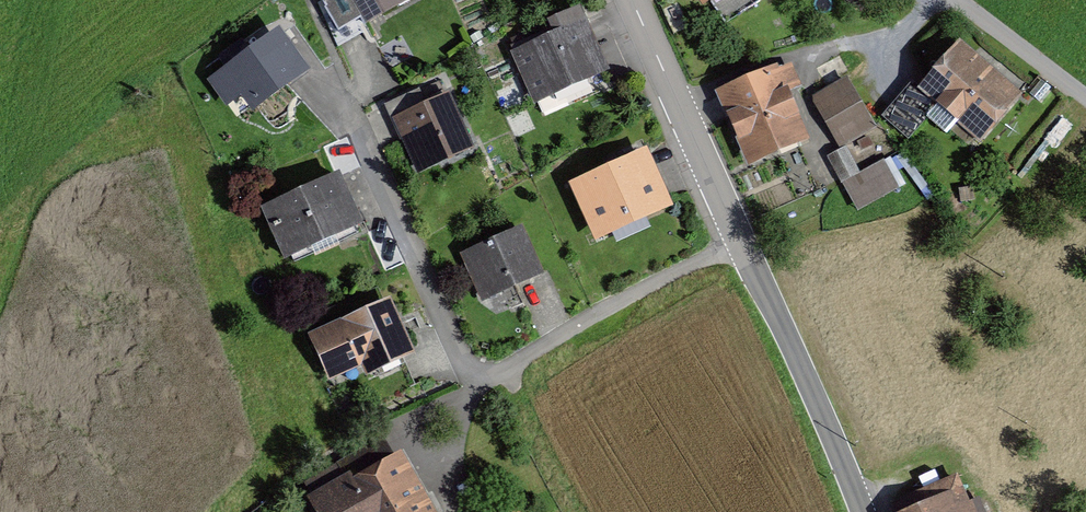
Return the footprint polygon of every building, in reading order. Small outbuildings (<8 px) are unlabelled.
[(336,39),(403,0),(322,0),(318,2),(336,39)] [(725,23),(761,0),(710,0),(725,23)] [(568,103),(610,84),(577,12),(551,24),(553,29),(514,47),(545,116),(569,106),(568,103)] [(279,27),(207,79),(227,106),(241,95),(252,109),(309,68),(279,27)] [(928,86),(980,132),(1011,97),(958,51),(928,86)] [(787,92),(778,96),(769,74),(728,92),(755,155),(805,133),(787,92)] [(814,98),(842,145),(873,127),(845,80),(814,98)] [(385,104),(417,174),(476,147),(450,89),(425,101),(419,88),(385,104)] [(829,157),(842,181),(858,173),(845,148),(829,157)] [(578,187),(597,230),(662,200),(643,158),(578,187)] [(261,205),(285,257),(363,221),(340,170),(261,205)] [(483,301),(545,272),(522,224),(460,253),(483,301)] [(369,368),(406,351),(386,306),(316,338),(331,372),(365,357),(369,368)] [(383,440),(306,484),(321,511),(424,511),(383,440)] [(976,499),(966,503),(955,478),(897,503),(900,511),(982,511),(976,499)]
